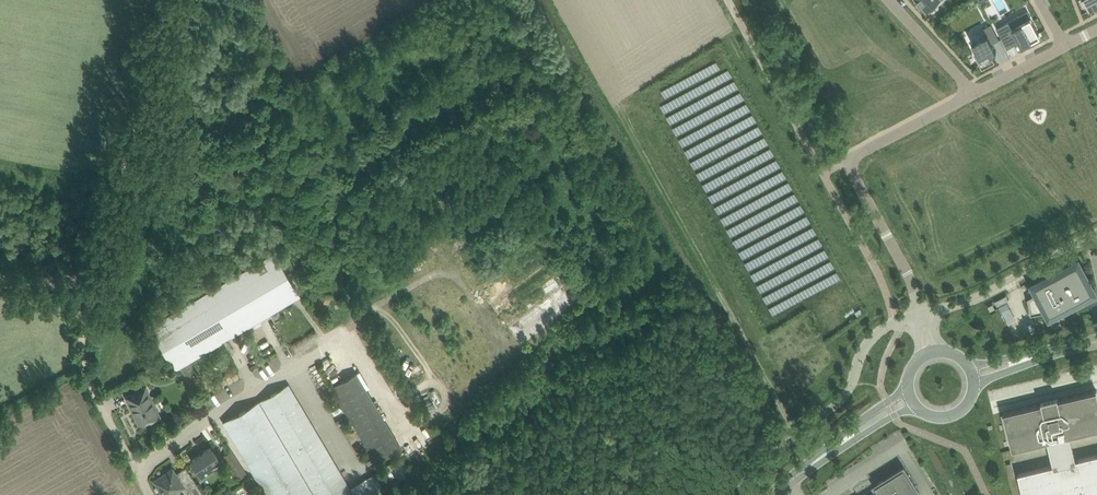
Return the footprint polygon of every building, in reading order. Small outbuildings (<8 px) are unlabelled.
[(927,10),(934,2),(937,5),(943,0),(918,0),(927,10)] [(1090,10),(1096,6),(1096,0),(1085,0),(1090,10)] [(1019,16),(997,27),(1008,48),(1008,47),(1007,45),(1016,40),(1018,42),(1020,41),(1022,45),(1026,43),(1041,35),(1031,17),(1022,22),(1019,16)] [(987,34),(972,42),(977,50),(975,51),(983,66),(996,59),(992,53),(997,50),(993,43),(1000,39),(992,23),(984,27),(987,34)] [(555,289),(568,279),(539,242),(530,249),(534,254),(529,259),(536,268),(539,265),(547,274),(544,276),(555,289)] [(276,253),(150,327),(174,368),(182,363),(188,359),(300,294),(276,253)] [(1066,306),(1090,301),(1088,294),(1093,292),(1084,276),(1082,264),(1079,265),(1077,263),(1067,269),(1065,265),(1030,284),(1033,290),(1037,288),(1039,291),(1028,297),(1031,314),(1049,310),(1051,314),(1066,306)] [(1006,296),(997,300),(1005,316),(1014,312),(1006,296)] [(196,373),(188,359),(182,363),(187,372),(184,373),(187,378),(196,373)] [(402,448),(357,372),(332,387),(376,462),(402,448)] [(297,400),(288,384),(260,401),(315,494),(353,494),(351,492),(297,400)] [(161,417),(146,387),(127,396),(133,409),(135,408),(137,413),(135,414),(140,423),(150,418),(152,422),(161,417)] [(1076,459),(1071,435),(1096,428),(1096,389),(1059,399),(1058,396),(1042,400),(1042,402),(1004,412),(1013,449),(1048,440),(1054,464),(1018,473),(1024,494),(1096,494),(1096,454),(1076,459)] [(260,401),(225,421),(268,494),(315,494),(260,401)] [(219,459),(211,447),(193,460),(203,476),(213,469),(210,465),(219,459)] [(247,473),(239,462),(231,451),(224,456),(239,478),(247,473)] [(176,474),(173,469),(156,480),(166,494),(170,494),(175,491),(176,493),(184,488),(186,491),(189,489),(193,494),(205,494),(186,467),(176,474)] [(922,494),(904,467),(876,485),(878,488),(875,489),(879,494),(878,494),(920,494),(922,494)] [(378,476),(351,492),(353,494),(385,494),(388,493),(378,476)]
